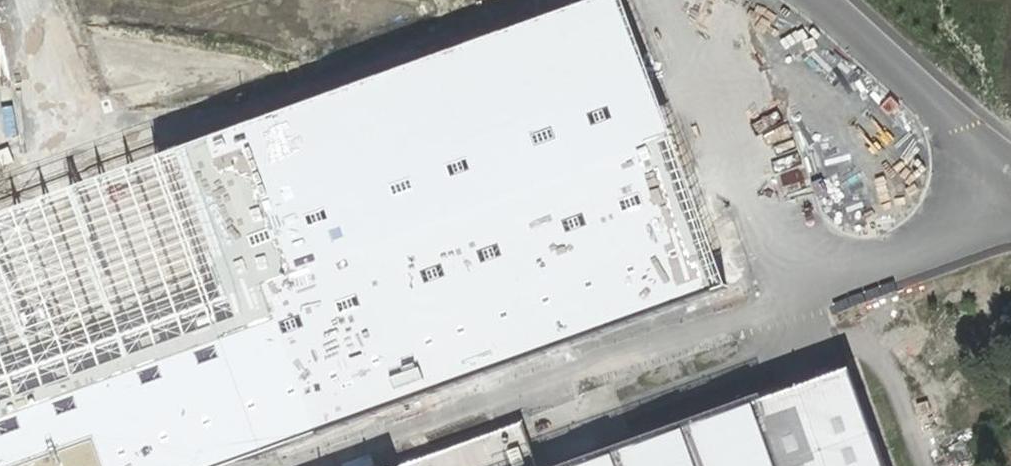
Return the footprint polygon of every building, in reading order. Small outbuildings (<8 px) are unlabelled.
[(0,213),(0,465),(224,465),(725,285),(621,0),(590,0),(0,213)] [(858,370),(591,465),(893,465),(858,370)] [(525,425),(411,465),(539,465),(525,425)]
